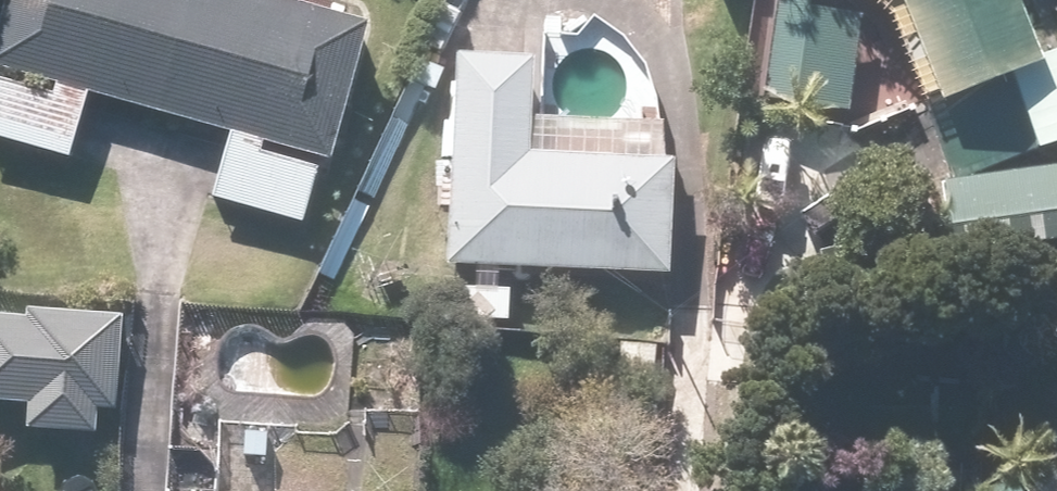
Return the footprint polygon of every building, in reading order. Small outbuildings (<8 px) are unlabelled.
[(1,61),(0,65),(0,134),(75,156),(95,89),(234,131),(213,198),(304,226),(324,158),(337,162),(378,24),(298,0),(6,0),(0,20),(0,60),(1,61)] [(944,98),(1051,56),(1026,0),(907,0),(944,98)] [(542,54),(464,51),(456,264),(681,272),(686,122),(540,116),(542,54)] [(1045,147),(1018,78),(939,109),(965,178),(1045,147)] [(947,182),(958,258),(1056,243),(1056,166),(947,182)] [(128,417),(129,308),(0,308),(0,416),(128,417)] [(1032,490),(1056,490),(1056,465),(1032,490)]
